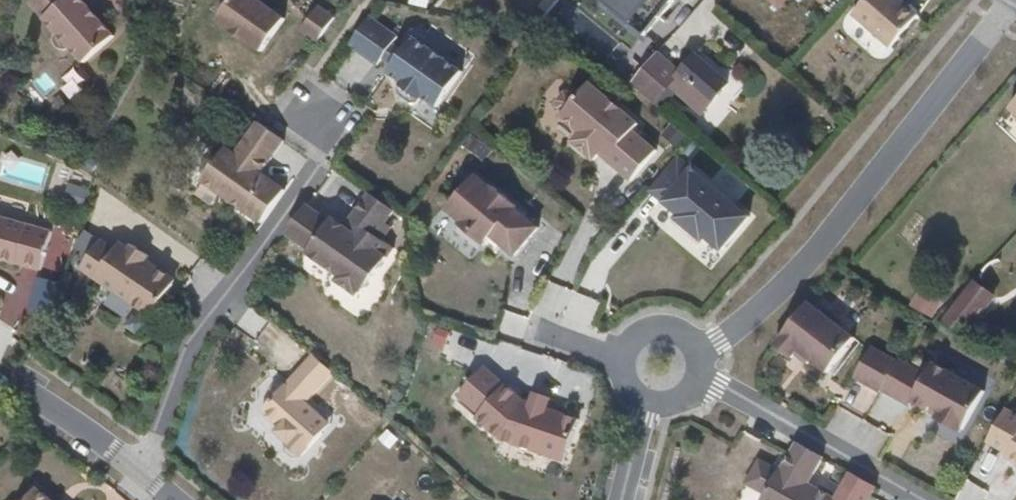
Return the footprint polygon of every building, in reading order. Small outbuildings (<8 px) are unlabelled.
[(31,7),(55,35),(70,51),(82,65),(111,39),(76,0),(38,0),(31,7)] [(249,0),(233,0),(215,25),(258,56),(282,23),(249,0)] [(632,24),(652,0),(602,0),(632,24)] [(903,1),(898,7),(891,0),(859,0),(846,14),(884,48),(915,13),(903,1)] [(298,34),(314,46),(331,22),(315,10),(298,34)] [(393,40),(365,21),(345,49),(374,68),(379,61),(389,47),(393,40)] [(70,51),(55,35),(47,43),(61,59),(70,51)] [(457,74),(409,40),(399,54),(389,68),(384,75),(399,85),(395,92),(396,97),(408,106),(414,105),(418,99),(433,109),(457,74)] [(399,54),(389,47),(379,61),(389,68),(399,54)] [(656,49),(623,83),(656,110),(674,91),(698,113),(725,82),(692,51),(677,67),(656,49)] [(553,109),(558,113),(555,117),(575,133),(567,142),(589,160),(594,154),(597,151),(604,157),(602,160),(627,180),(652,149),(628,130),(633,123),(583,83),(571,97),(566,93),(559,93),(552,102),(553,109)] [(257,123),(257,124),(234,156),(225,149),(222,152),(217,149),(212,150),(205,159),(206,165),(211,168),(202,182),(261,224),(284,191),(259,174),(282,142),(283,141),(258,124),(257,123)] [(670,124),(663,138),(680,147),(687,134),(670,124)] [(472,133),(462,145),(482,161),(492,149),(472,133)] [(597,151),(594,154),(602,160),(604,157),(597,151)] [(671,154),(644,189),(674,213),(671,217),(698,239),(701,235),(717,247),(745,213),(671,154)] [(458,227),(482,248),(484,246),(490,238),(502,248),(513,258),(537,230),(513,210),(515,208),(491,188),(490,190),(474,177),(445,211),(461,224),(458,227)] [(51,200),(71,204),(76,183),(55,178),(51,200)] [(308,250),(306,254),(338,277),(335,281),(356,296),(359,292),(361,293),(392,249),(380,241),(389,228),(383,224),(392,212),(368,194),(349,220),(352,222),(347,230),(331,219),(328,222),(305,206),(285,234),(308,250)] [(16,263),(17,262),(40,269),(51,231),(0,216),(0,258),(16,263)] [(490,238),(484,246),(495,255),(502,248),(490,238)] [(81,269),(151,317),(173,285),(171,277),(158,269),(152,271),(143,265),(146,261),(149,256),(132,245),(130,249),(120,243),(115,250),(101,240),(81,269)] [(152,271),(158,269),(146,261),(143,265),(152,271)] [(974,281),(945,319),(956,327),(984,290),(974,281)] [(970,335),(999,295),(988,287),(959,327),(970,335)] [(918,293),(911,305),(933,317),(940,305),(918,293)] [(805,299),(773,343),(774,344),(790,356),(793,352),(796,348),(809,358),(827,371),(853,335),(805,299)] [(881,390),(897,361),(869,345),(852,376),(880,392),(881,390)] [(809,358),(796,348),(793,352),(806,362),(809,358)] [(330,374),(309,356),(283,387),(282,385),(275,386),(268,393),(269,400),(271,402),(259,415),(278,431),(274,435),(286,445),(285,447),(285,454),(293,461),(300,460),(320,436),(308,426),(316,416),(303,406),(330,374)] [(897,361),(881,390),(910,406),(912,401),(929,411),(931,406),(940,411),(936,418),(962,432),(963,430),(964,430),(986,391),(934,362),(927,375),(898,359),(897,361)] [(531,404),(524,402),(484,367),(458,396),(479,414),(476,418),(501,440),(564,462),(578,421),(547,410),(531,404)] [(535,393),(531,404),(547,410),(551,399),(535,393)] [(316,416),(308,426),(320,436),(328,426),(316,416)] [(1003,454),(1015,461),(1015,429),(1003,454)] [(760,499),(833,499),(834,499),(832,498),(807,483),(821,457),(795,443),(781,469),(779,467),(760,499)] [(833,499),(866,499),(874,487),(848,472),(834,499),(833,499)] [(43,486),(31,499),(59,499),(43,486)]
